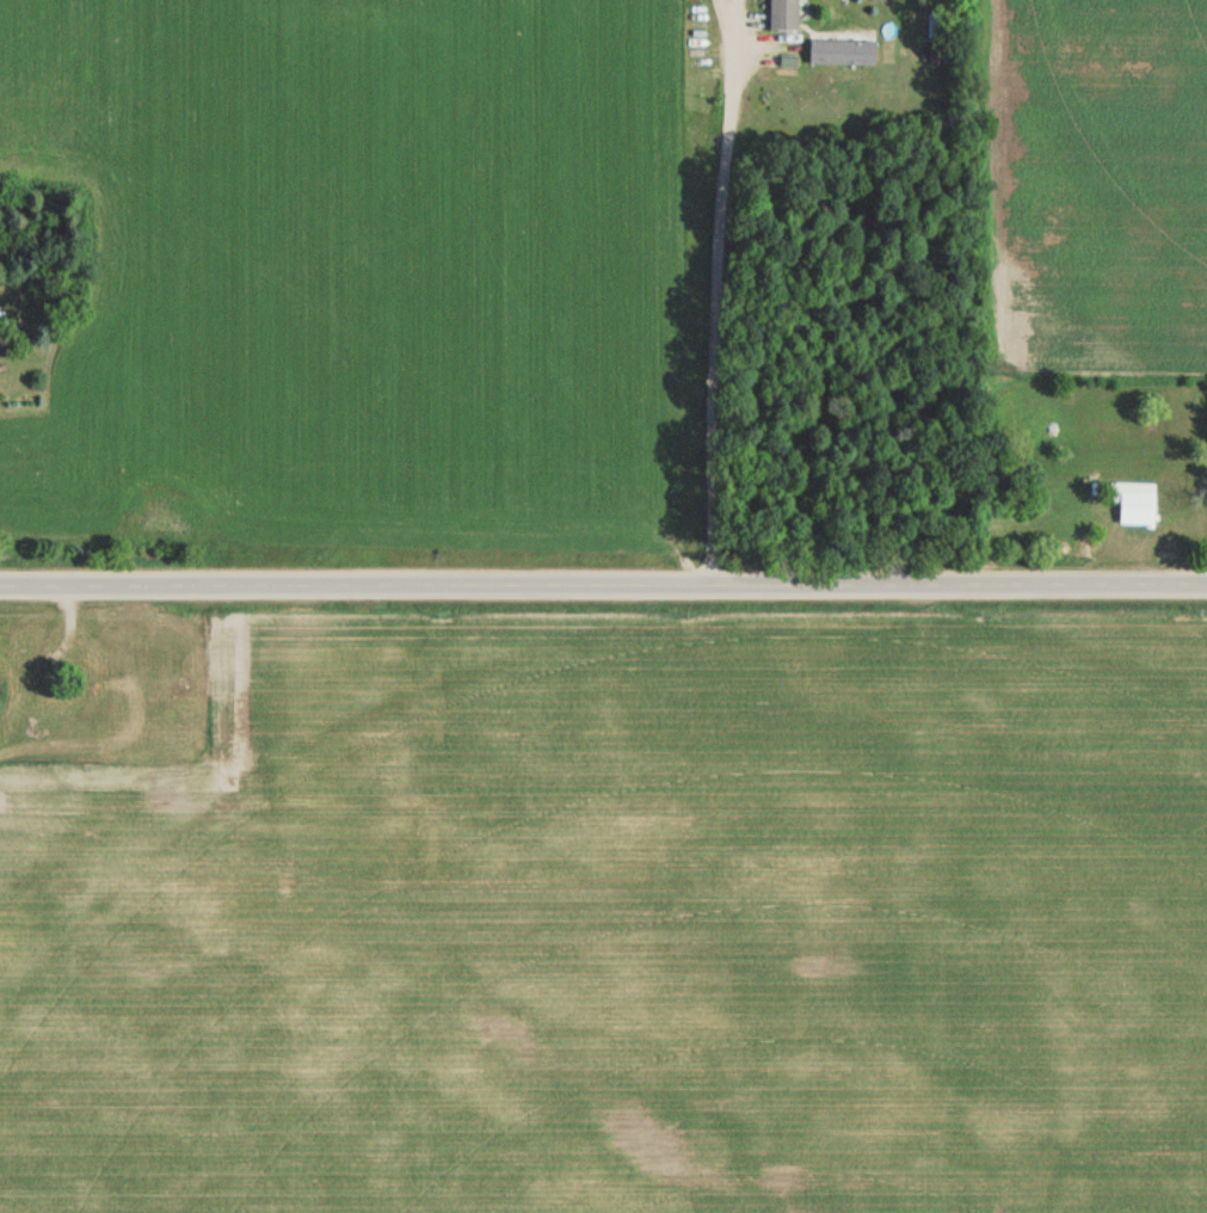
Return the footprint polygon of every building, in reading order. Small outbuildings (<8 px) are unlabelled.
[(799,29),(799,0),(771,0),(771,29),(799,29)] [(875,64),(875,40),(811,40),(811,64),(875,64)] [(1154,525),(1154,492),(1119,492),(1119,525),(1154,525)]
